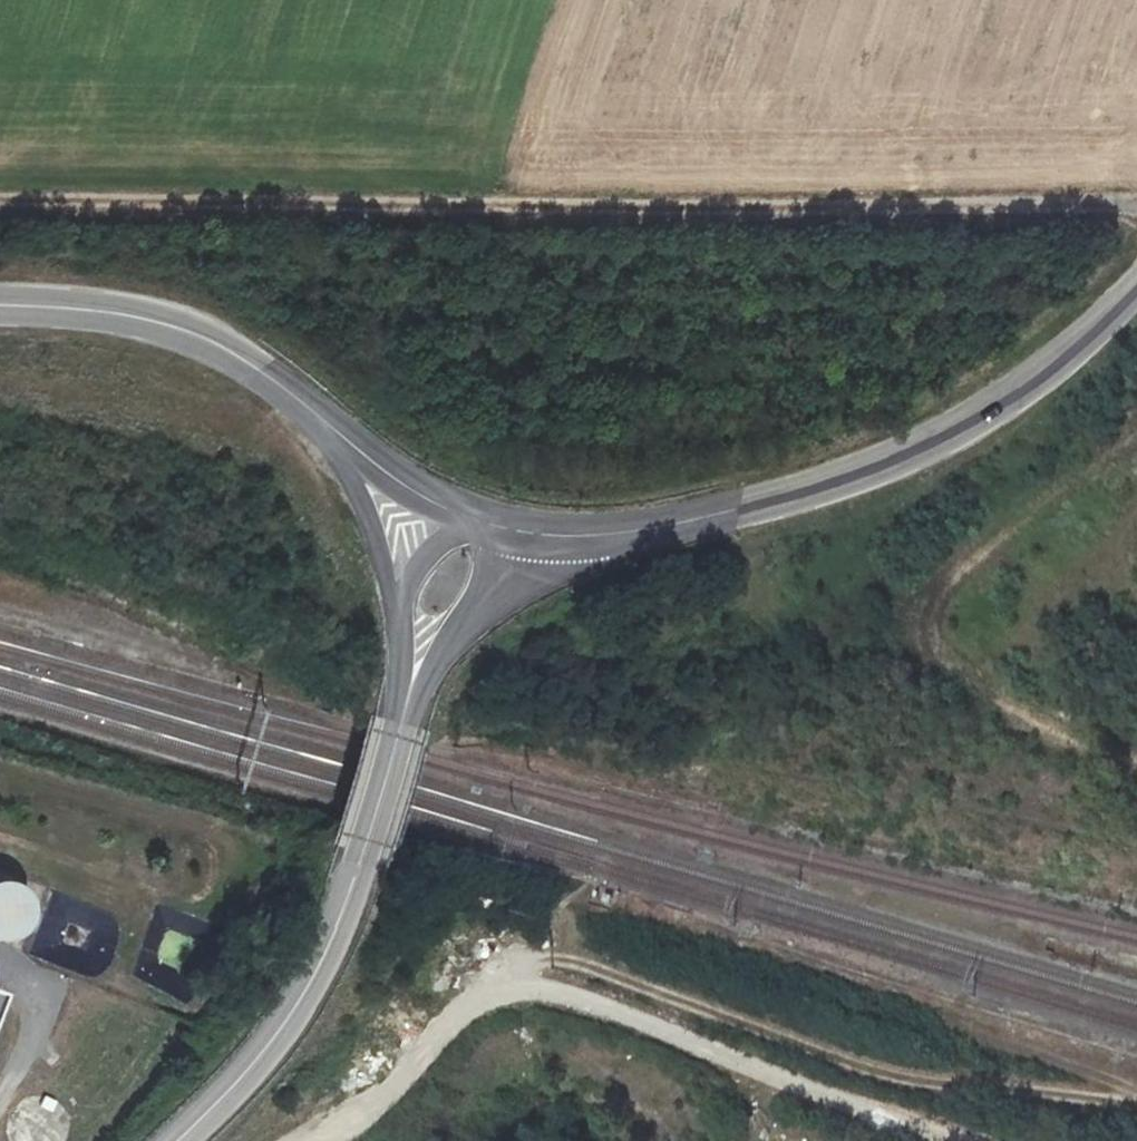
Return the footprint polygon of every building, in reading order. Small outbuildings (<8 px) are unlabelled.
[(16,968),(0,962),(0,1014),(16,968)]
